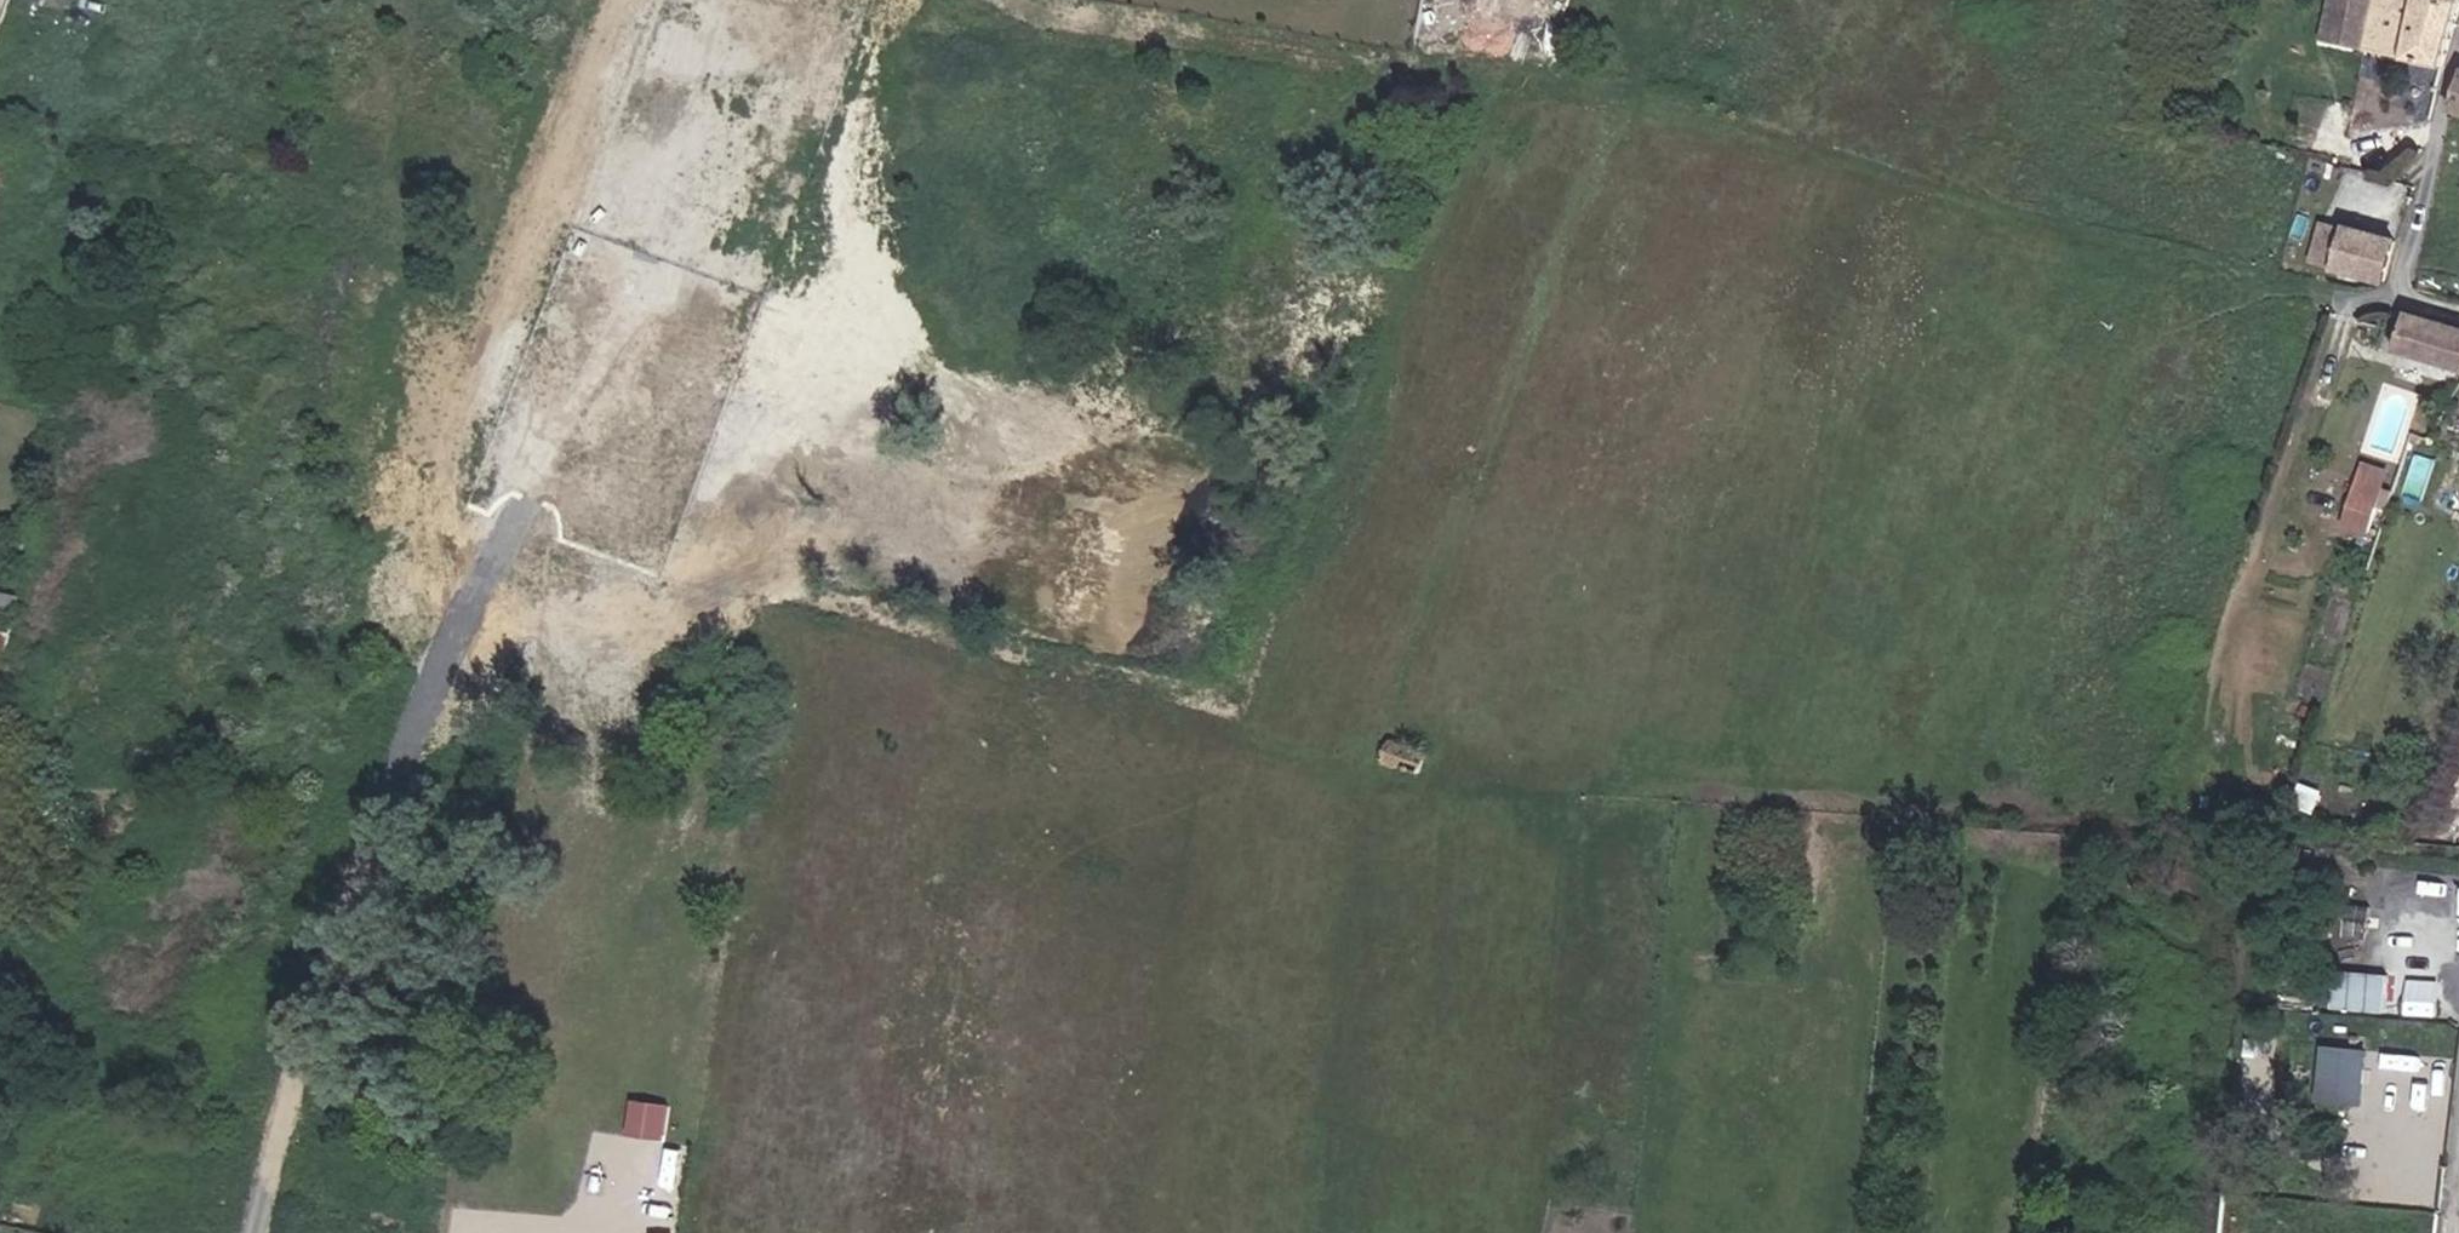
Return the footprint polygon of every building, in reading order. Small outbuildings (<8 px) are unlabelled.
[(2322,38),(2442,64),(2458,1),(2458,0),(2331,0),(2322,38)] [(2368,172),(2341,164),(2340,170),(2366,177),(2368,172)] [(2314,260),(2383,280),(2394,238),(2326,220),(2314,260)] [(2458,368),(2458,330),(2411,316),(2401,351),(2458,368)] [(2384,500),(2390,483),(2356,471),(2348,496),(2372,504),(2374,496),(2384,500)] [(1424,751),(1391,736),(1383,755),(1416,769),(1424,751)] [(2362,1100),(2367,1045),(2319,1041),(2315,1096),(2362,1100)] [(630,1096),(626,1133),(669,1137),(672,1100),(630,1096)]
